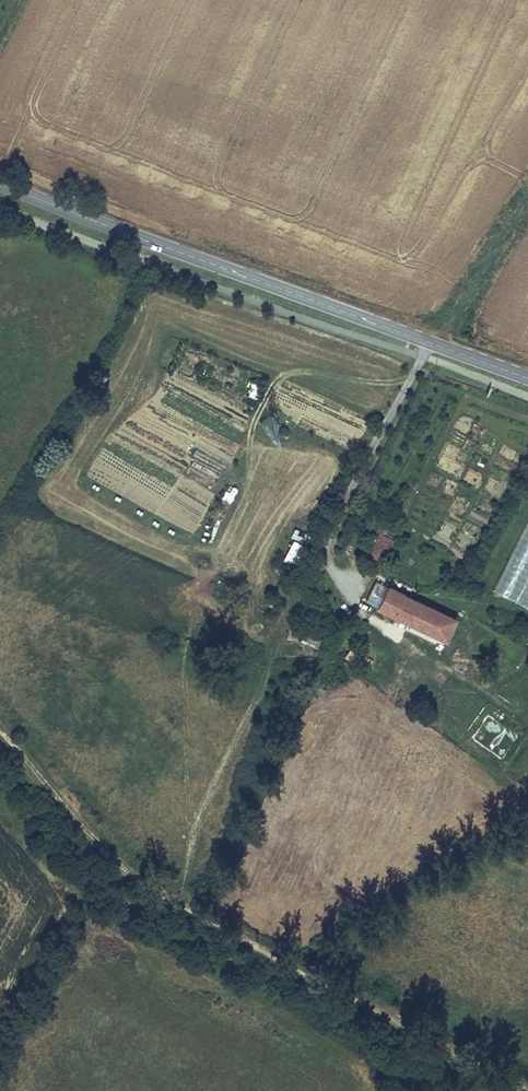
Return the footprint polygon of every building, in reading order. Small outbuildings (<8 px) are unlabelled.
[(495,592),(527,606),(527,514),(495,592)] [(294,562),(306,533),(296,528),(284,558),(294,562)] [(384,559),(395,540),(381,531),(369,550),(384,559)] [(395,582),(375,571),(361,601),(418,630),(430,607),(397,591),(396,593),(391,591),(395,582)] [(455,620),(430,607),(418,630),(444,642),(455,620)] [(323,700),(326,688),(314,686),(312,698),(323,700)] [(489,721),(475,739),(500,758),(514,740),(489,721)]
